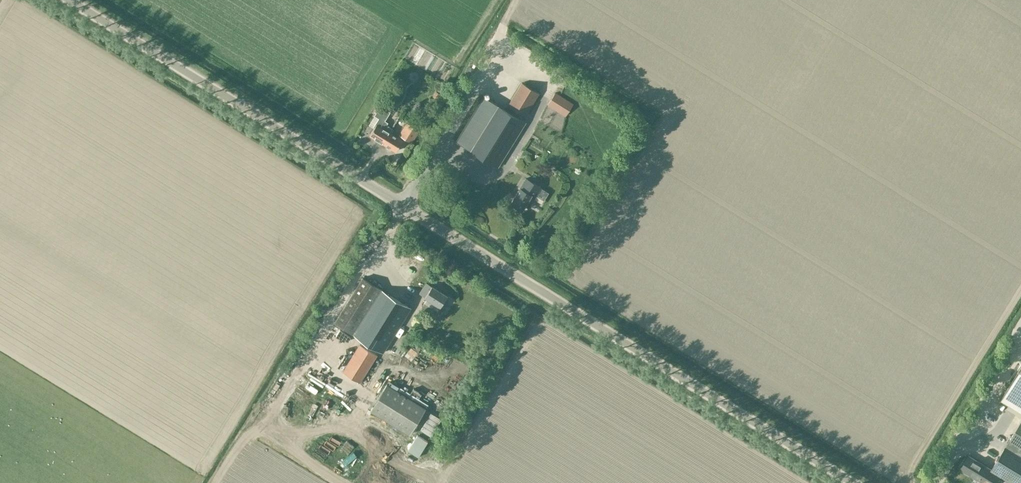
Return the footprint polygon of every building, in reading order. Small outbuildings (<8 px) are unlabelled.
[(538,93),(521,82),(507,105),(514,109),(512,113),(520,119),(523,114),(524,116),(538,93)] [(565,116),(573,104),(555,92),(547,104),(565,116)] [(466,148),(494,103),(483,96),(455,141),(466,148)] [(520,119),(512,113),(494,103),(466,148),(497,166),(525,122),(520,119)] [(389,113),(385,110),(380,107),(374,115),(379,118),(369,135),(383,143),(390,132),(389,132),(392,128),(386,125),(388,122),(384,120),(389,113)] [(411,142),(418,130),(406,122),(400,132),(405,135),(404,137),(411,142)] [(390,132),(383,143),(395,151),(402,140),(390,132)] [(525,178),(510,203),(521,210),(525,203),(529,205),(540,187),(525,178)] [(406,272),(403,277),(411,281),(414,276),(406,272)] [(417,274),(410,284),(416,287),(422,277),(417,274)] [(410,308),(380,289),(361,277),(334,322),(365,342),(362,346),(360,344),(343,372),(359,382),(377,355),(374,353),(377,349),(383,352),(410,308)] [(440,306),(447,295),(431,285),(431,286),(426,282),(421,291),(426,294),(424,297),(440,306)] [(1002,398),(1020,409),(1020,366),(1002,398)] [(275,393),(281,386),(276,382),(270,388),(275,393)] [(386,385),(370,411),(408,435),(425,410),(386,385)] [(994,415),(1004,419),(1007,411),(997,407),(994,415)] [(991,471),(985,467),(986,465),(969,455),(961,468),(977,478),(976,481),(980,482),(1020,482),(1020,421),(991,471)] [(427,445),(430,440),(416,434),(413,439),(427,445)] [(326,450),(331,441),(320,435),(315,444),(326,450)]
